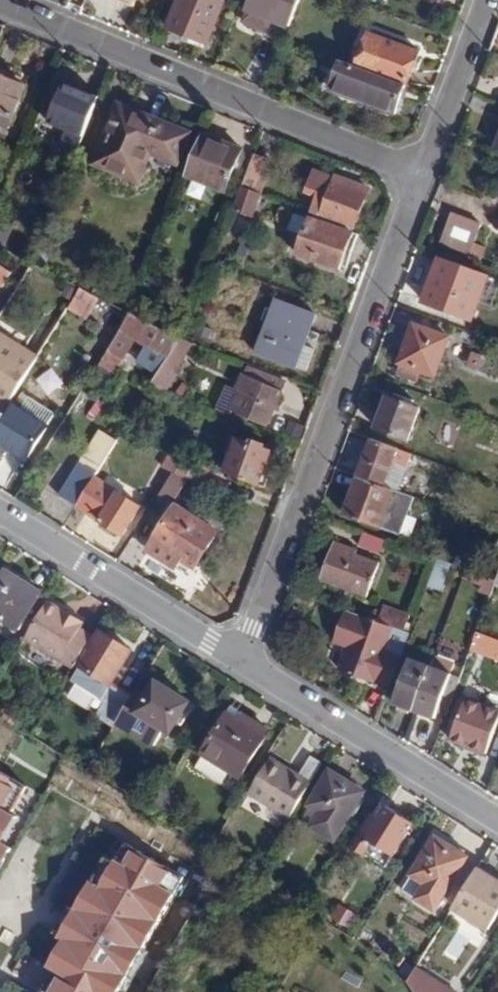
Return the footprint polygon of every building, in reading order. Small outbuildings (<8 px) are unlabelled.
[(224,1),(222,0),(181,0),(171,27),(208,43),(224,1)] [(246,19),(265,27),(269,21),(290,30),(302,0),(254,0),(246,19)] [(356,65),(407,85),(418,53),(368,34),(356,65)] [(397,113),(407,85),(356,65),(340,59),(330,88),(397,113)] [(13,116),(26,87),(0,77),(0,110),(13,116)] [(84,136),(99,97),(65,83),(49,122),(67,129),(60,148),(76,155),(84,136)] [(177,164),(190,134),(120,106),(96,164),(138,180),(150,153),(177,164)] [(0,110),(0,126),(7,129),(13,116),(0,110)] [(244,151),(203,134),(187,175),(227,191),(244,151)] [(268,158),(255,154),(242,186),(262,193),(269,174),(263,172),(268,158)] [(352,226),(354,226),(366,190),(337,179),(335,181),(315,174),(310,190),(322,194),(316,213),(352,226)] [(262,193),(242,186),(233,208),(253,217),(262,193)] [(316,213),(312,211),(298,253),(338,266),(352,226),(316,213)] [(475,242),(482,223),(452,212),(441,243),(482,259),(487,247),(475,242)] [(472,318),(488,275),(441,257),(425,301),(472,318)] [(82,288),(32,263),(24,278),(70,306),(82,288)] [(11,270),(0,267),(0,287),(5,288),(11,270)] [(115,305),(82,288),(70,306),(85,315),(88,309),(106,321),(115,305)] [(259,352),(295,366),(301,351),(314,315),(277,301),(259,352)] [(131,313),(115,305),(106,321),(92,343),(107,352),(131,313)] [(181,338),(131,313),(107,352),(94,375),(109,383),(124,360),(122,359),(134,340),(168,357),(181,338)] [(435,374),(448,337),(415,325),(402,362),(405,363),(402,373),(419,379),(423,369),(435,374)] [(7,407),(11,402),(39,356),(0,331),(0,402),(7,407)] [(194,343),(181,338),(168,357),(153,383),(168,391),(183,367),(180,366),(194,343)] [(301,351),(295,366),(306,370),(311,356),(301,351)] [(236,409),(267,423),(281,392),(246,376),(239,389),(244,392),(236,409)] [(408,438),(419,408),(390,397),(379,428),(408,438)] [(10,445),(31,459),(51,427),(11,402),(7,407),(0,419),(0,432),(13,440),(10,445)] [(10,445),(13,440),(0,432),(0,439),(10,445)] [(227,472),(260,484),(271,451),(239,439),(227,472)] [(373,439),(360,477),(386,486),(400,448),(373,439)] [(31,459),(10,445),(7,451),(28,464),(31,459)] [(400,448),(386,486),(399,491),(413,453),(400,448)] [(163,467),(173,472),(183,456),(172,453),(163,467)] [(199,462),(183,456),(177,472),(192,479),(199,462)] [(95,476),(96,474),(82,465),(64,496),(76,505),(95,476)] [(139,504),(95,476),(76,505),(76,506),(120,534),(139,504)] [(386,486),(360,477),(346,514),(401,534),(415,497),(399,491),(386,486)] [(59,504),(72,511),(76,506),(76,505),(64,496),(59,504)] [(155,539),(184,558),(195,565),(217,531),(176,506),(155,539)] [(388,540),(365,532),(360,546),(383,554),(388,540)] [(176,566),(182,557),(155,539),(149,549),(176,566)] [(321,579),(368,596),(380,562),(358,553),(359,551),(334,542),(321,579)] [(452,564),(438,559),(428,586),(442,590),(452,564)] [(464,579),(493,590),(497,580),(468,570),(464,579)] [(49,600),(51,597),(7,571),(0,582),(0,616),(21,628),(14,640),(22,645),(27,638),(49,600)] [(74,667),(94,636),(80,628),(85,622),(49,600),(27,638),(74,667)] [(385,605),(378,622),(394,628),(404,632),(410,614),(385,605)] [(378,622),(347,611),(337,639),(351,645),(343,669),(374,681),(375,679),(391,686),(402,658),(387,652),(394,628),(378,622)] [(117,720),(131,697),(109,683),(129,649),(100,631),(70,678),(108,701),(100,714),(114,725),(117,720)] [(410,709),(416,711),(433,665),(411,657),(405,672),(399,690),(394,703),(401,705),(401,710),(408,713),(410,709)] [(433,665),(416,711),(422,713),(421,718),(429,721),(431,716),(435,718),(440,706),(446,708),(458,674),(433,665)] [(394,688),(399,690),(405,672),(401,670),(394,688)] [(141,703),(131,697),(117,720),(155,744),(162,734),(167,737),(190,699),(156,679),(149,691),(141,703)] [(149,691),(139,685),(131,697),(141,703),(149,691)] [(497,721),(497,712),(467,701),(454,739),(488,752),(497,721)] [(269,728),(244,714),(240,720),(227,712),(205,751),(241,774),(269,728)] [(291,816),(324,762),(313,756),(302,775),(271,757),(249,792),(291,816)] [(363,790),(330,770),(301,818),(335,838),(363,790)] [(0,778),(0,808),(12,785),(0,778)] [(412,821),(385,805),(378,817),(373,814),(355,846),(366,853),(373,842),(393,854),(412,821)] [(10,846),(1,841),(13,818),(0,810),(0,863),(10,846)] [(467,855),(437,835),(403,890),(435,908),(467,855)] [(126,849),(119,863),(107,857),(96,879),(84,873),(38,964),(55,972),(46,989),(51,991),(117,991),(168,892),(157,886),(165,869),(126,849)] [(246,867),(257,874),(265,861),(254,855),(246,867)] [(477,868),(454,907),(489,928),(497,914),(497,881),(477,868)] [(348,928),(357,915),(339,902),(330,916),(348,928)] [(376,933),(364,927),(357,939),(367,948),(376,933)] [(414,991),(456,991),(417,966),(407,982),(414,991)]
